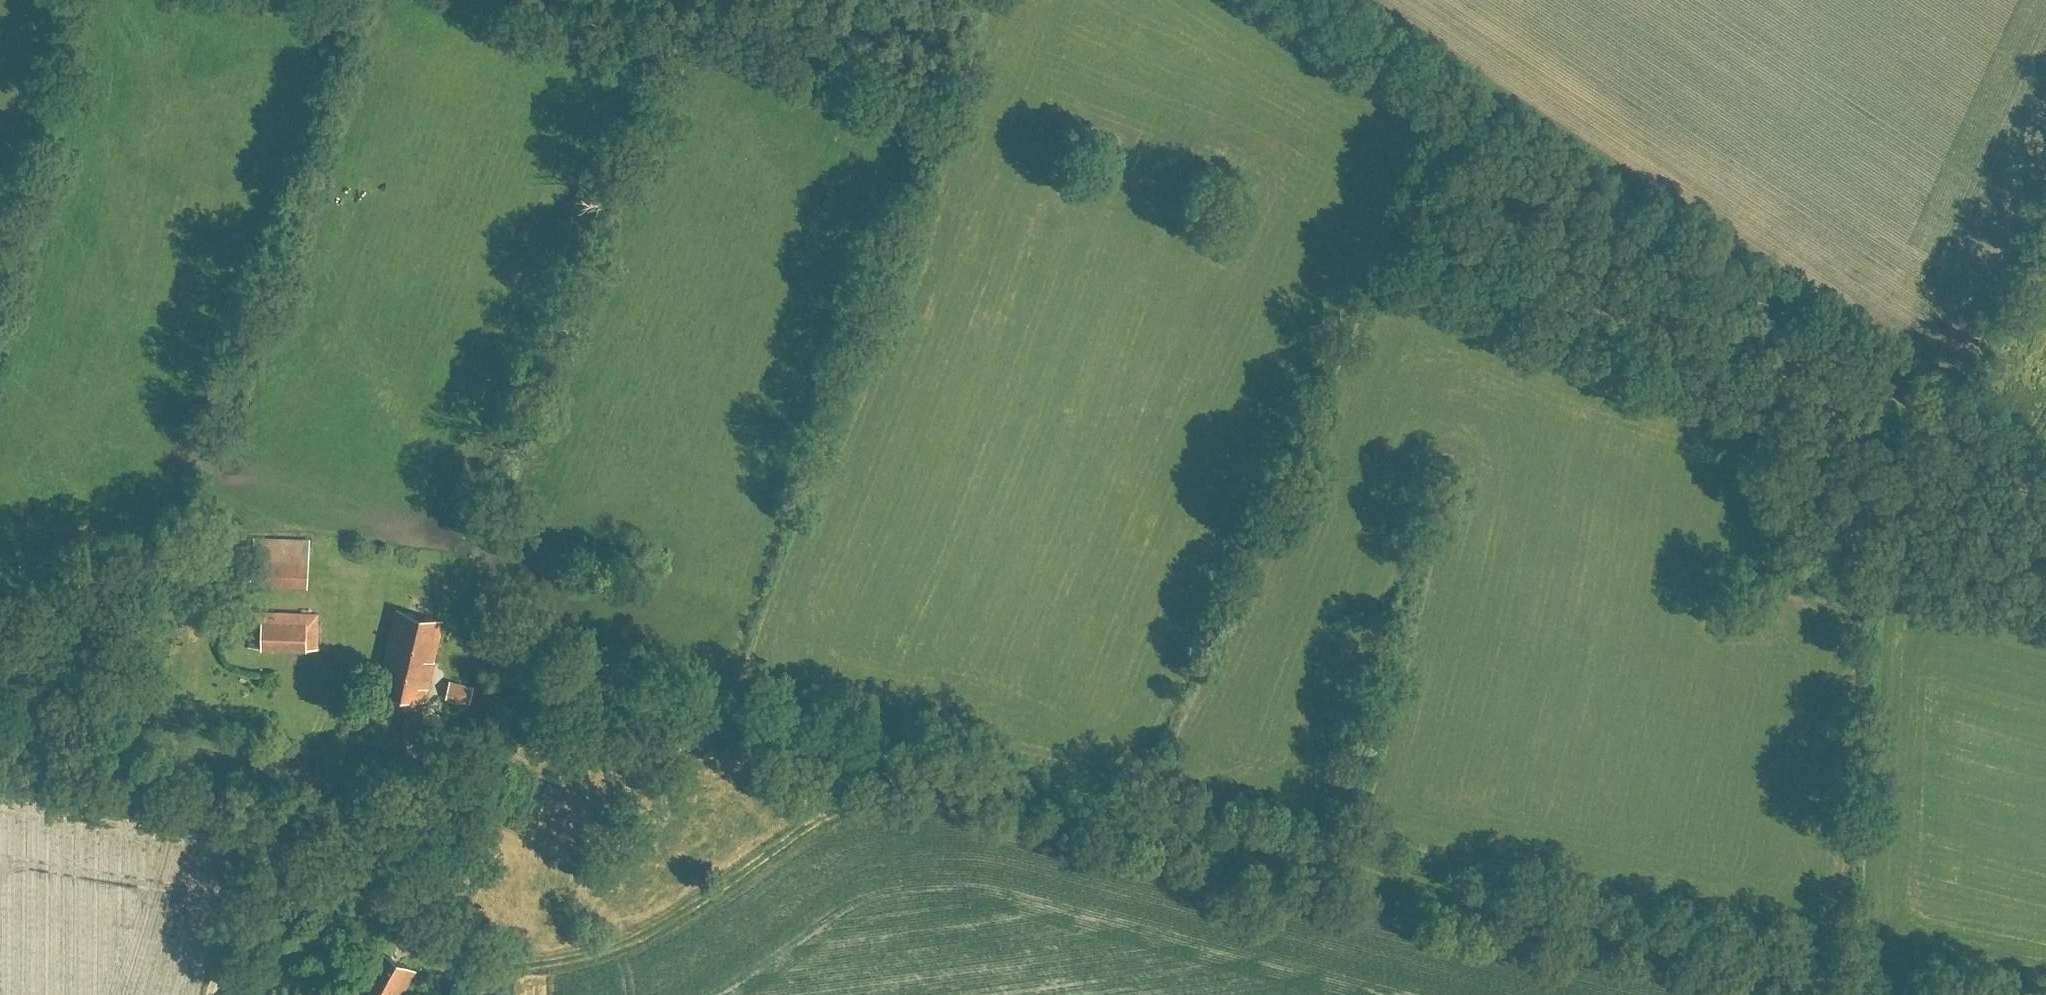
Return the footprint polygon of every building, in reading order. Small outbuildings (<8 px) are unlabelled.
[(256,537),(253,585),(308,588),(311,540),(256,537)] [(426,701),(444,621),(398,610),(379,690),(426,701)] [(318,649),(319,614),(251,612),(250,647),(318,649)] [(471,704),(475,687),(451,682),(447,698),(471,704)] [(417,972),(379,951),(355,994),(404,994),(417,972)] [(498,992),(474,986),(471,994),(498,994),(498,992)]
